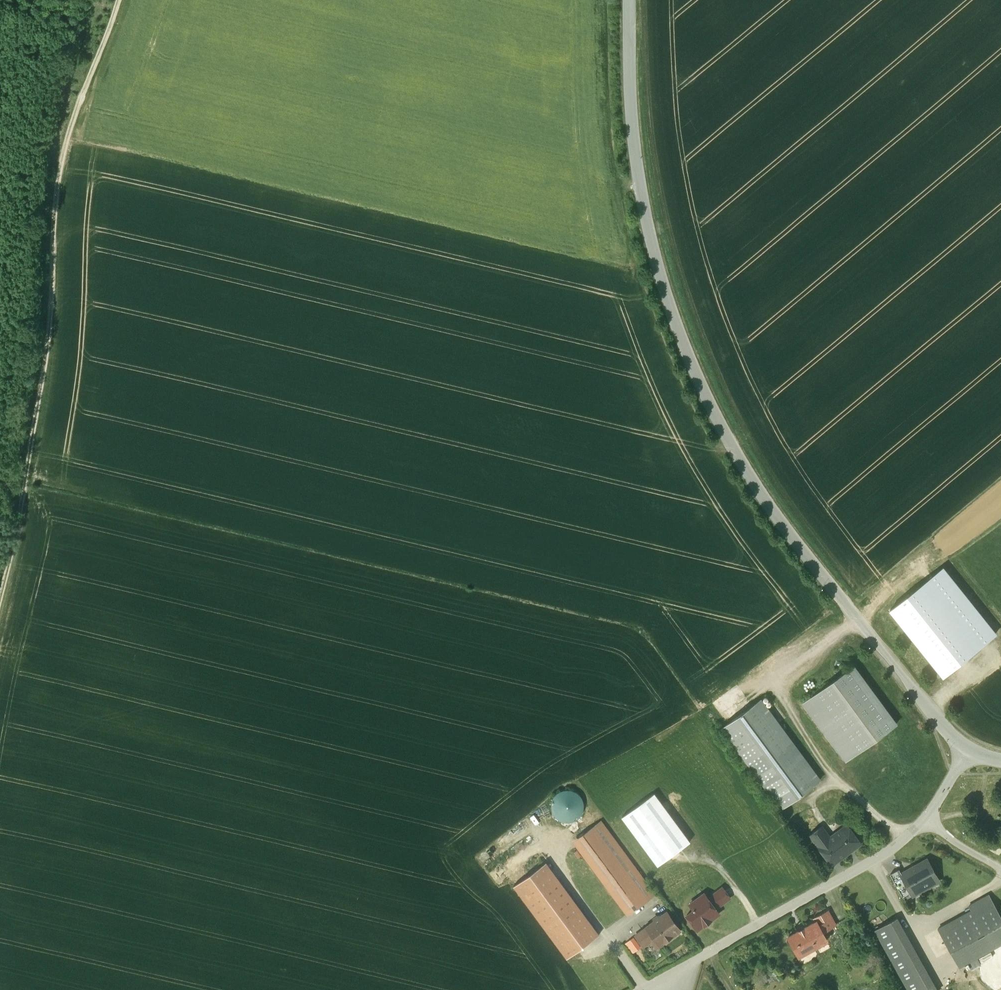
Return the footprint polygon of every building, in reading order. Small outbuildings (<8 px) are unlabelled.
[(943,568),(890,610),(943,676),(996,634),(943,568)] [(853,666),(803,703),(846,761),(896,724),(853,666)] [(820,780),(760,700),(722,728),(781,809),(820,780)] [(570,822),(576,820),(580,816),(583,811),(584,806),(583,800),(580,795),(575,792),(570,790),(564,790),(559,792),(554,796),(552,801),(551,807),(552,812),(555,817),(559,821),(565,822),(570,822)] [(654,793),(622,817),(657,866),(690,842),(654,793)] [(632,910),(654,894),(600,822),(573,843),(625,915),(632,910)] [(838,859),(860,843),(847,826),(829,839),(820,828),(822,827),(821,827),(809,835),(818,847),(818,848),(832,866),(839,860),(838,859)] [(900,874),(911,893),(929,883),(930,886),(939,881),(927,859),(901,873),(900,874)] [(567,959),(599,935),(546,862),(513,886),(567,959)] [(900,874),(901,873),(898,869),(890,874),(903,897),(911,893),(900,874)] [(708,898),(715,909),(730,898),(722,888),(708,898)] [(715,909),(708,898),(704,893),(689,904),(694,910),(686,915),(697,930),(703,926),(703,925),(711,919),(711,920),(719,914),(715,909)] [(988,895),(968,906),(971,911),(938,929),(959,966),(1000,943),(1000,918),(988,895)] [(654,939),(651,941),(656,947),(680,930),(667,912),(646,927),(654,939)] [(814,919),(816,922),(816,921),(822,932),(835,924),(827,912),(814,919)] [(897,918),(875,930),(908,989),(937,989),(897,918)] [(827,940),(822,932),(816,921),(816,922),(788,937),(798,956),(827,940)] [(654,939),(646,927),(635,935),(643,947),(651,941),(654,939)]
